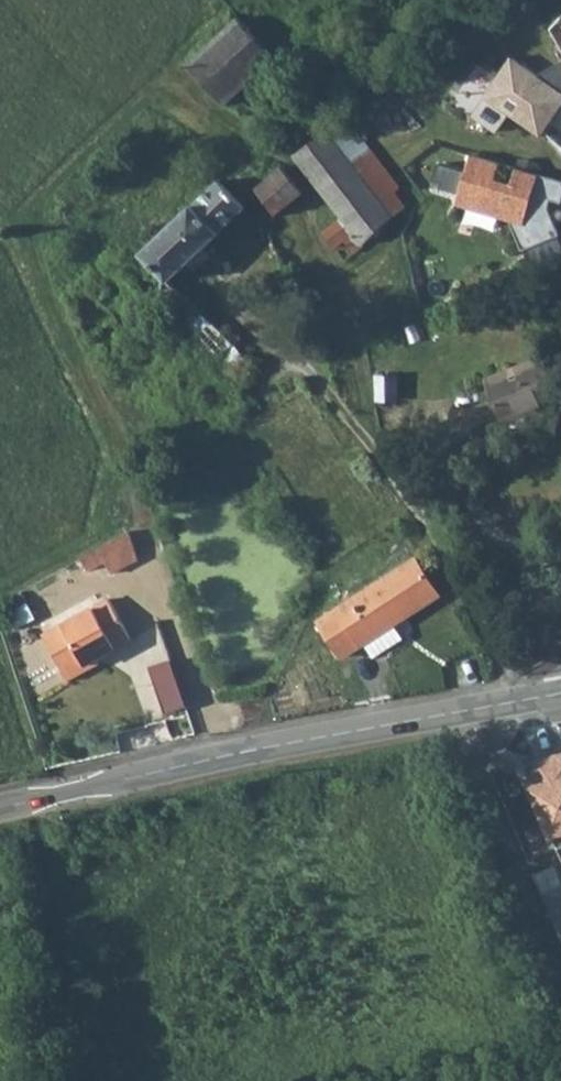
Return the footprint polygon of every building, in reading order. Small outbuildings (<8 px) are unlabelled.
[(228,29),(181,75),(219,114),(268,67),(228,29)] [(475,97),(537,137),(560,101),(560,95),(533,75),(506,56),(475,97)] [(533,75),(560,95),(560,94),(560,57),(533,75)] [(329,130),(295,157),(345,218),(327,232),(338,245),(356,232),(366,245),(393,218),(357,172),(378,156),(346,117),(334,127),(329,130)] [(475,152),(459,204),(523,223),(519,236),(549,245),(560,207),(560,178),(475,152)] [(378,156),(357,172),(393,218),(411,199),(378,156)] [(283,168),(260,189),(279,214),(306,193),(283,168)] [(152,243),(143,251),(145,253),(157,267),(174,250),(188,265),(247,208),(220,180),(152,243)] [(145,253),(124,272),(127,277),(144,293),(126,310),(152,338),(169,323),(203,356),(190,364),(204,384),(220,373),(232,383),(252,362),(171,281),(188,265),(174,250),(157,267),(145,253)] [(521,437),(560,419),(560,384),(557,374),(504,399),(521,437)] [(104,548),(86,558),(93,571),(108,562),(116,575),(144,559),(134,531),(104,548)] [(418,555),(321,617),(345,655),(444,594),(418,555)] [(110,599),(44,637),(67,677),(134,640),(110,599)] [(152,664),(168,712),(190,704),(175,657),(152,664)] [(542,765),(533,783),(560,850),(560,761),(542,765)] [(552,902),(560,923),(560,898),(552,902)]
